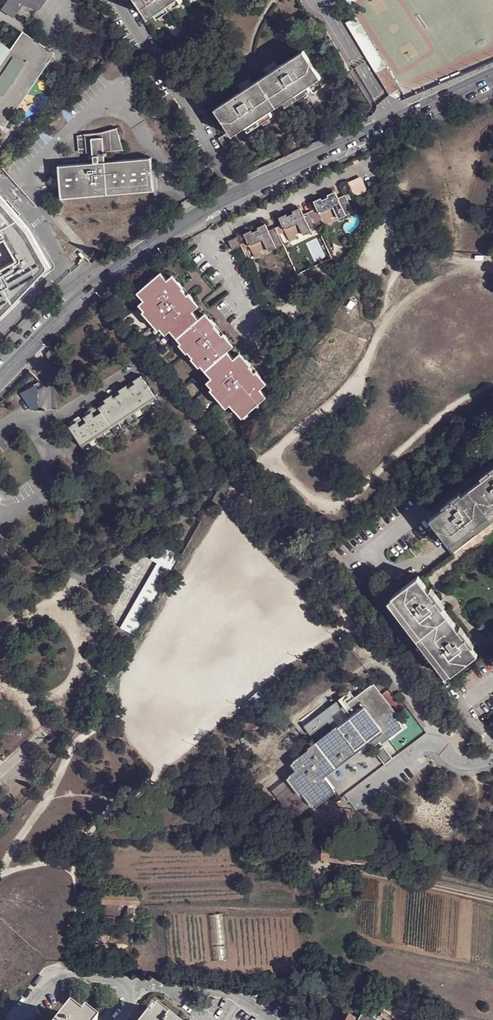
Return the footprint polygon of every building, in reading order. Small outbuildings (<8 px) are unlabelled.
[(6,10),(16,17),(28,1),(37,6),(38,9),(40,10),(42,9),(49,0),(12,0),(6,10)] [(150,17),(176,0),(138,0),(150,17)] [(24,33),(0,67),(0,120),(4,123),(53,52),(24,33)] [(322,77),(305,50),(216,108),(233,135),(322,77)] [(154,189),(151,156),(106,160),(105,152),(108,152),(107,150),(124,149),(117,126),(109,129),(99,131),(88,131),(87,151),(94,151),(95,161),(60,163),(63,197),(154,189)] [(226,148),(234,143),(228,134),(220,139),(226,148)] [(351,213),(344,196),(331,202),(329,197),(307,207),(309,212),(317,229),(325,225),(323,219),(329,216),(330,218),(337,215),(339,219),(351,213)] [(48,270),(27,228),(0,199),(0,243),(7,238),(20,259),(0,272),(0,322),(48,270)] [(302,231),(304,235),(317,229),(309,212),(296,218),(294,213),(272,223),(274,228),(282,245),(290,241),(287,235),(295,232),(296,234),(302,231)] [(323,219),(325,225),(339,219),(337,215),(330,218),(329,216),(323,219)] [(282,245),(274,228),(261,234),(259,229),(238,238),(237,236),(236,237),(240,246),(247,261),(255,258),(252,252),(259,249),(261,251),(267,248),(269,251),(282,245)] [(287,235),(290,241),(304,235),(302,231),(296,234),(295,232),(287,235)] [(240,246),(236,237),(228,241),(232,250),(240,246)] [(252,252),(255,258),(269,251),(267,248),(261,251),(259,249),(252,252)] [(168,279),(161,272),(144,287),(150,294),(139,304),(145,310),(147,308),(152,313),(148,316),(154,324),(158,320),(162,325),(159,328),(165,334),(177,324),(183,331),(180,333),(197,353),(199,351),(210,365),(211,364),(218,371),(207,381),(213,388),(215,386),(220,391),(216,395),(222,402),(227,397),(232,402),(230,404),(236,410),(242,405),(248,413),(267,396),(260,389),(266,384),(239,353),(234,358),(227,351),(233,346),(204,313),(199,318),(193,310),(198,306),(171,275),(168,279)] [(49,352),(51,358),(59,349),(55,345),(49,352)] [(66,423),(83,449),(156,402),(139,376),(66,423)] [(481,477),(492,468),(492,464),(479,475),(481,477)] [(449,543),(450,542),(492,510),(492,468),(481,477),(460,493),(443,506),(429,517),(449,543)] [(443,506),(460,493),(458,490),(441,504),(443,506)] [(454,547),(492,517),(492,510),(450,542),(454,547)] [(416,555),(425,548),(418,539),(409,546),(416,555)] [(160,544),(151,559),(159,562),(171,569),(180,554),(160,544)] [(138,628),(171,569),(159,562),(125,621),(138,628)] [(451,673),(477,653),(463,635),(449,617),(433,596),(420,579),(417,575),(390,595),(391,597),(450,672),(451,673)] [(436,595),(422,577),(420,579),(433,596),(436,595)] [(445,676),(450,672),(391,597),(387,600),(445,676)] [(466,633),(452,615),(449,617),(463,635),(466,633)] [(402,722),(371,681),(341,705),(350,715),(294,759),(295,760),(292,761),(297,768),(290,774),(313,803),(335,786),(324,772),(367,738),(373,744),(402,722)] [(280,848),(294,851),(296,836),(282,835),(280,848)] [(296,836),(294,851),(306,853),(306,851),(308,838),(296,836)] [(325,854),(324,856),(336,858),(337,845),(338,842),(327,840),(325,854)] [(337,845),(336,858),(351,860),(353,847),(337,845)] [(375,863),(387,864),(388,855),(388,852),(378,851),(375,863)] [(339,872),(328,870),(327,879),(337,881),(339,872)] [(105,908),(97,906),(95,919),(102,920),(105,908)] [(110,917),(109,924),(121,925),(122,918),(110,917)] [(310,983),(309,993),(320,993),(328,994),(328,984),(310,983)] [(157,1010),(171,1019),(181,1019),(155,1000),(139,1019),(148,1019),(157,1010)] [(366,1006),(361,1015),(350,1010),(344,1019),(391,1019),(366,1006)] [(148,1019),(171,1019),(157,1010),(148,1019)]
